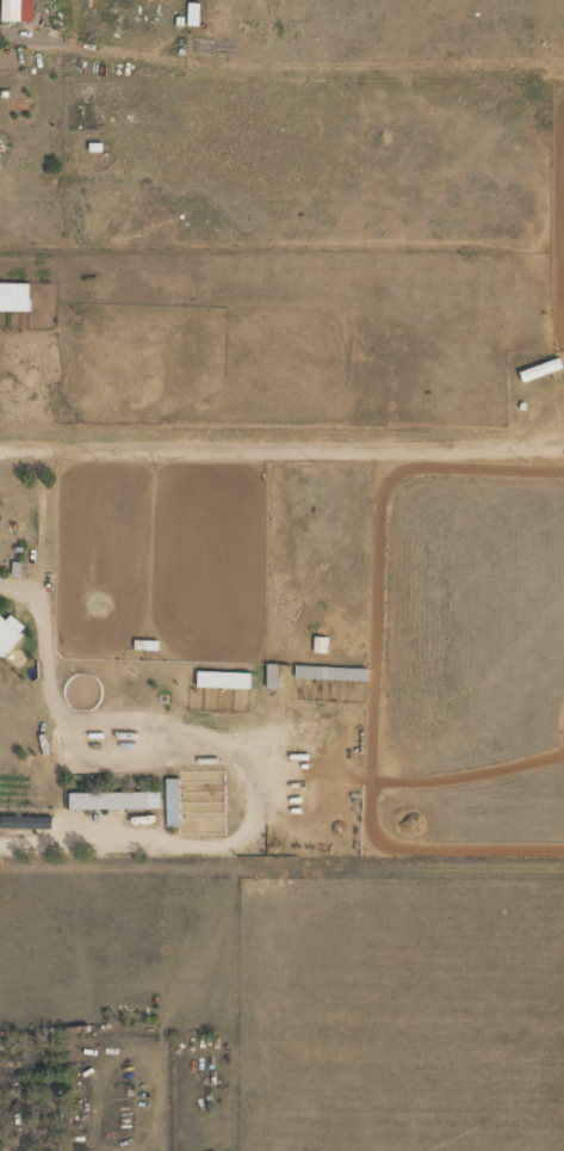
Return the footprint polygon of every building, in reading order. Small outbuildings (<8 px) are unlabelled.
[(3,23),(21,23),(21,0),(3,0),(3,23)] [(30,284),(0,284),(0,312),(30,312),(30,284)] [(562,369),(559,359),(520,373),(524,382),(562,369)] [(367,668),(296,667),(296,680),(367,681),(367,668)] [(250,672),(197,672),(197,689),(250,689),(250,672)] [(160,793),(70,793),(70,811),(160,811),(160,793)] [(51,819),(39,819),(39,829),(51,829),(51,819)]
